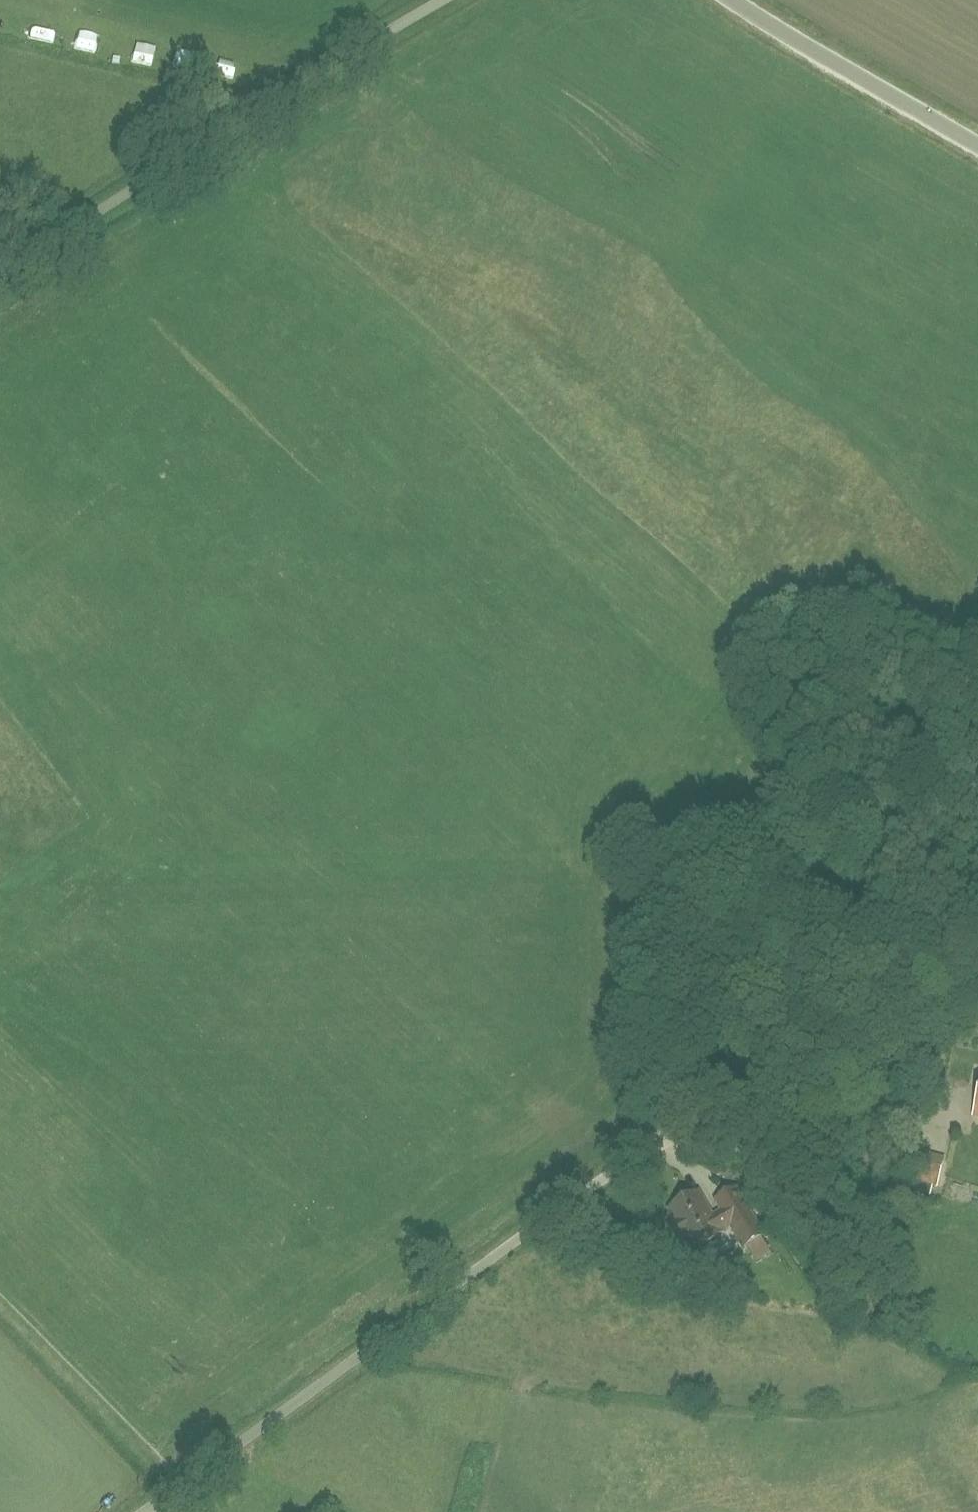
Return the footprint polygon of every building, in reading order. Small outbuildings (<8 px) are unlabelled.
[(914,1150),(906,1179),(937,1187),(945,1158),(914,1150)] [(699,1194),(671,1210),(678,1223),(670,1227),(679,1242),(687,1237),(694,1250),(722,1233),(722,1232),(732,1226),(745,1248),(764,1237),(746,1206),(728,1216),(725,1211),(713,1218),(699,1194)]
